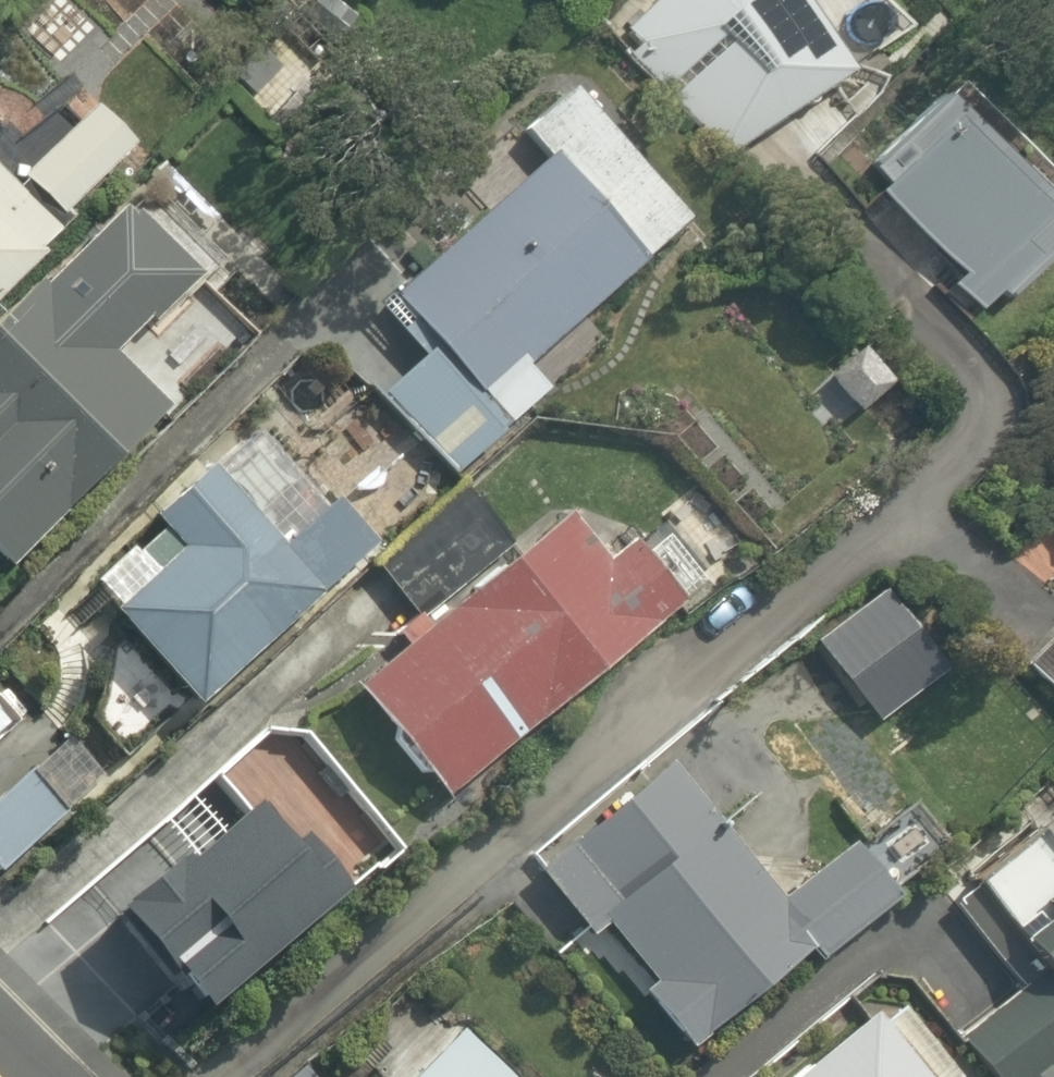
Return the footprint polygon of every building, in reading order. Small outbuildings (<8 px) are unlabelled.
[(786,126),(809,158),(844,133),(821,101),(849,81),(790,0),(665,0),(626,28),(728,169),(786,126)] [(321,79),(283,41),(233,91),(271,129),(321,79)] [(948,85),(864,168),(888,191),(876,203),(953,282),(944,291),(975,323),(1016,283),(1024,291),(1053,260),(1053,217),(1045,208),(1053,199),(1053,192),(948,85)] [(492,405),(682,227),(557,94),(511,137),(534,161),(376,310),(420,357),(373,401),(451,484),(512,427),(492,405)] [(112,162),(64,121),(1,193),(0,192),(0,290),(112,162)] [(116,201),(0,324),(0,567),(12,578),(169,413),(114,361),(195,275),(116,201)] [(194,713),(364,550),(320,503),(283,539),(214,466),(147,530),(151,534),(85,598),(194,713)] [(554,513),(507,553),(461,498),(370,576),(417,630),(349,689),(439,794),(681,586),(632,529),(595,561),(554,513)] [(888,590),(811,643),(868,726),(945,674),(888,590)] [(172,708),(138,673),(89,719),(123,754),(172,708)] [(295,759),(260,719),(215,758),(250,799),(295,759)] [(790,891),(670,759),(530,886),(583,944),(596,931),(646,985),(632,999),(684,1057),(799,952),(823,979),(893,915),(835,851),(790,891)] [(31,779),(0,808),(0,874),(3,877),(67,818),(31,779)] [(1029,835),(941,902),(1013,998),(954,1042),(980,1076),(1053,1076),(1053,869),(1029,835)] [(70,1013),(119,1076),(140,1076),(163,1060),(106,986),(70,1013)] [(460,1030),(435,1007),(369,1076),(509,1076),(460,1030)] [(862,1023),(799,1076),(908,1076),(862,1023)]
